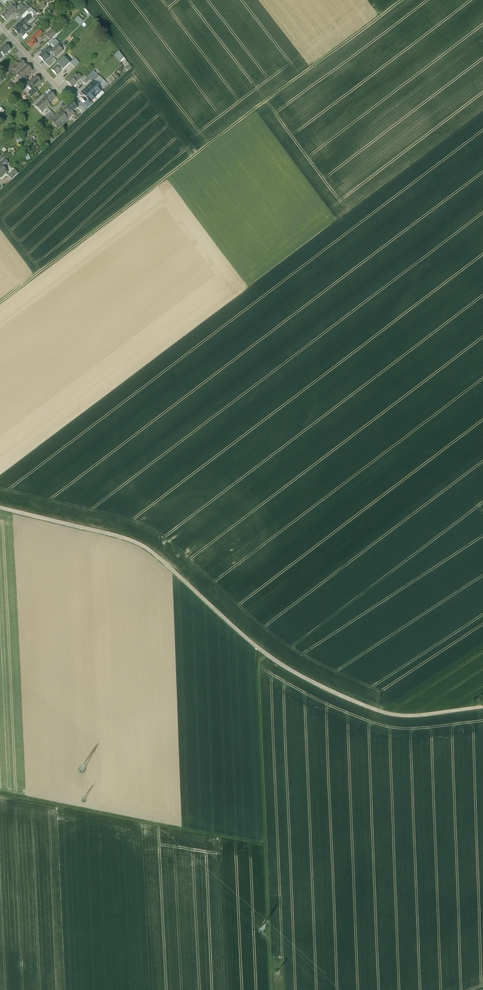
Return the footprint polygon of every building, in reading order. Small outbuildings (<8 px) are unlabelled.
[(13,4),(1,15),(6,21),(18,10),(13,4)] [(24,6),(18,12),(22,16),(30,7),(28,5),(25,7),(24,6)] [(23,20),(14,29),(19,35),(20,33),(24,36),(30,29),(26,24),(32,19),(30,18),(34,14),(31,11),(29,13),(23,20)] [(46,35),(51,40),(57,33),(52,28),(46,35)] [(40,30),(27,43),(32,49),(37,44),(34,42),(43,33),(40,30)] [(63,50),(54,41),(51,44),(54,48),(52,50),(53,52),(53,55),(55,57),(63,50)] [(11,49),(6,44),(0,50),(0,60),(11,49)] [(47,48),(39,56),(44,62),(49,57),(47,55),(50,51),(47,48)] [(113,54),(120,62),(125,58),(117,48),(113,51),(114,54),(113,54)] [(56,66),(52,70),(57,75),(61,71),(70,64),(64,57),(56,65),(56,66)] [(45,62),(49,67),(56,61),(54,59),(52,61),(50,58),(45,62)] [(75,58),(70,62),(75,67),(79,63),(75,58)] [(17,63),(15,61),(11,66),(17,73),(19,72),(26,66),(21,60),(17,63)] [(26,66),(19,72),(21,74),(21,75),(19,76),(23,80),(26,77),(32,71),(27,65),(26,66)] [(93,71),(83,82),(86,85),(90,80),(96,74),(93,71)] [(75,73),(66,81),(72,87),(76,83),(74,80),(78,77),(77,75),(75,73)] [(78,77),(74,80),(76,83),(80,79),(82,77),(79,74),(77,75),(78,77)] [(96,74),(90,80),(92,82),(93,82),(94,82),(99,77),(96,74)] [(35,76),(26,84),(31,89),(28,93),(32,97),(38,91),(34,87),(40,81),(35,76)] [(21,80),(19,83),(21,85),(28,79),(26,77),(23,80),(22,81),(21,80)] [(99,77),(94,82),(102,91),(107,85),(99,77)] [(92,82),(86,88),(95,97),(102,91),(94,82),(93,82),(92,82)] [(86,88),(81,93),(88,100),(90,102),(91,102),(95,97),(86,88)] [(95,97),(97,100),(104,93),(102,91),(95,97)] [(51,92),(36,105),(42,112),(50,105),(49,103),(55,98),(51,92)] [(88,100),(84,104),(88,108),(92,104),(93,104),(91,102),(90,102),(88,100)] [(72,102),(65,108),(66,109),(62,113),(68,119),(74,114),(72,112),(77,107),(72,102)] [(60,113),(53,119),(56,122),(54,124),(57,127),(62,123),(63,124),(68,119),(62,113),(60,113)] [(14,169),(8,175),(12,180),(18,173),(14,169)]
